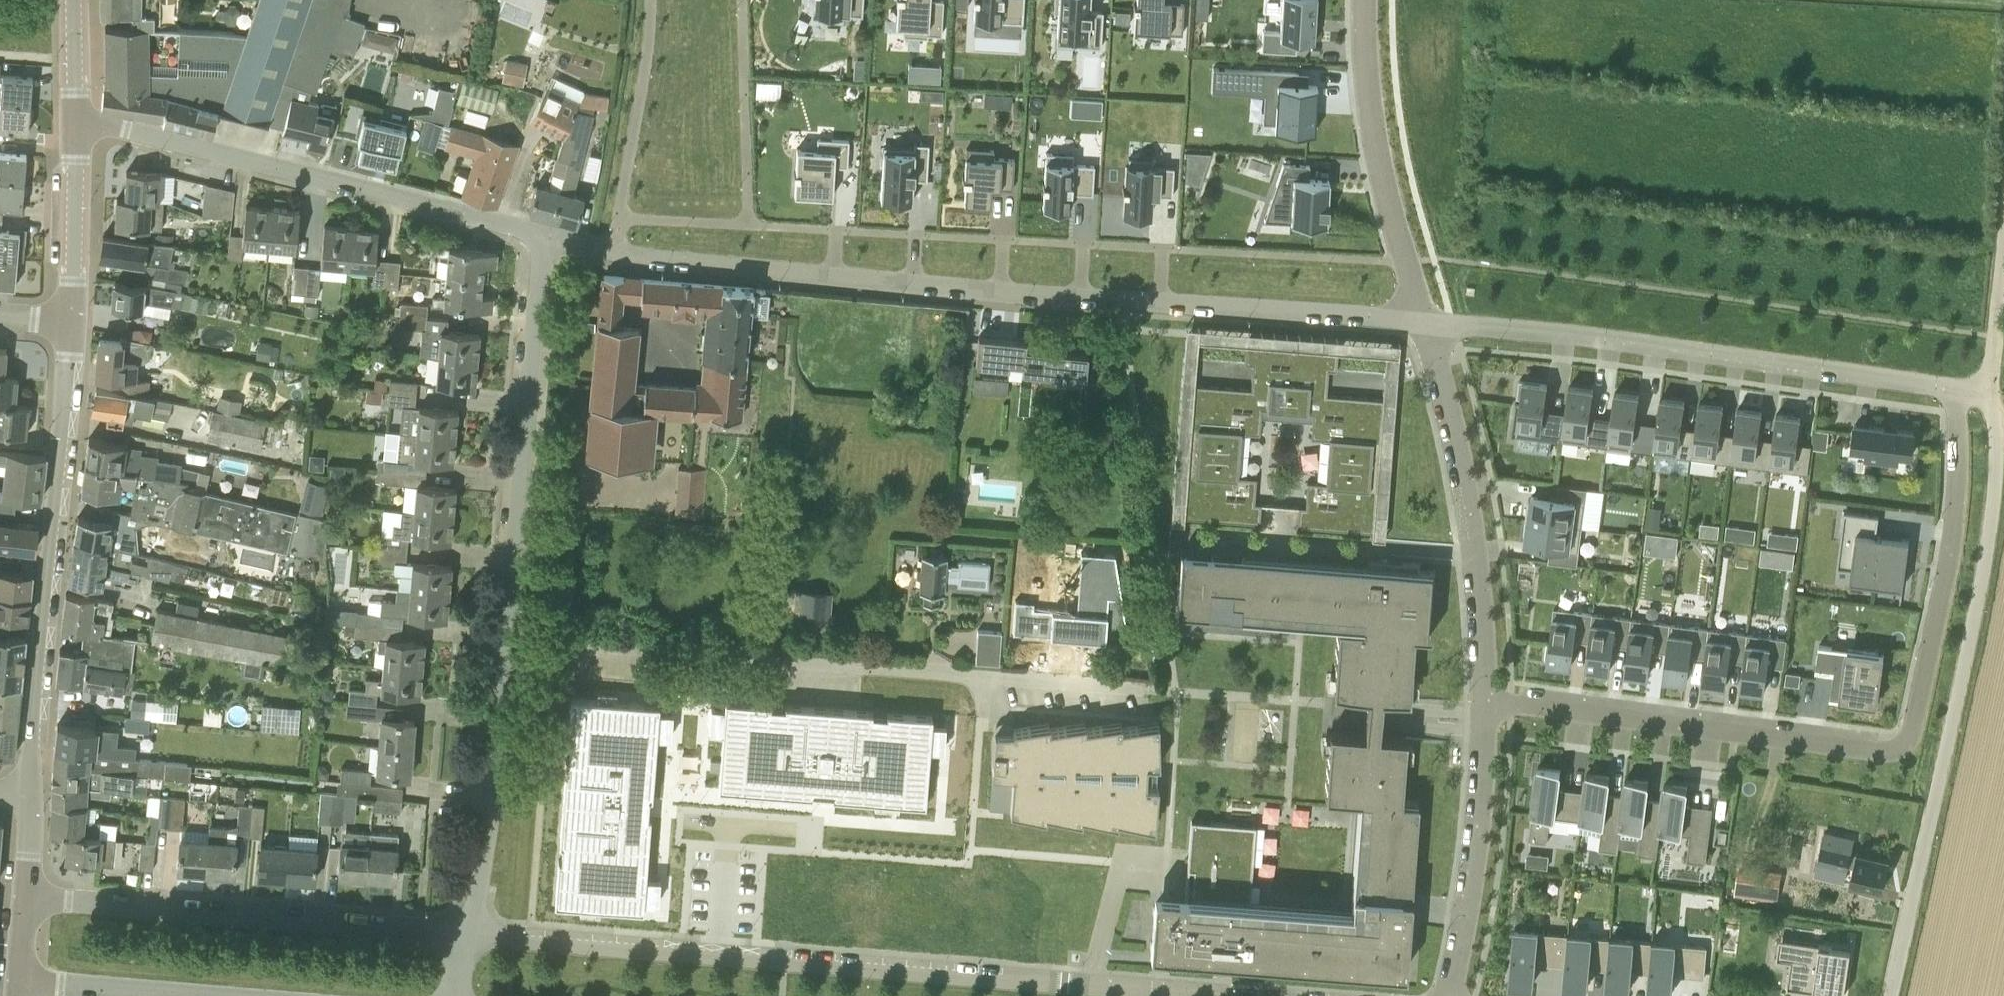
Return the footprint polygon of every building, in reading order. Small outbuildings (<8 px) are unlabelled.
[(163,29),(163,0),(100,0),(100,16),(129,16),(129,28),(163,29)] [(329,50),(352,58),(364,23),(342,15),(344,10),(349,11),(351,0),(257,0),(245,35),(214,32),(179,30),(167,96),(163,116),(162,120),(211,133),(217,111),(267,124),(269,117),(281,119),(292,84),(315,92),(329,50)] [(814,10),(817,10),(816,20),(841,21),(841,14),(862,15),(863,0),(815,0),(814,10)] [(895,1),(898,1),(897,9),(896,25),(902,26),(901,35),(926,37),(927,34),(941,35),(943,0),(940,0),(895,0),(895,1)] [(973,19),(1023,22),(1024,0),(975,0),(973,19)] [(1054,11),(1058,12),(1056,44),(1073,45),(1101,47),(1103,11),(1090,10),(1090,0),(1054,0),(1054,11)] [(1132,29),(1160,31),(1160,33),(1182,34),(1183,4),(1162,3),(1162,0),(1137,0),(1137,4),(1134,4),(1132,29)] [(1195,17),(1207,17),(1208,0),(1196,0),(1195,17)] [(1280,31),(1263,30),(1262,50),(1296,52),(1297,39),(1314,40),(1317,0),(1282,0),(1280,31)] [(243,15),(239,6),(228,6),(223,15),(228,24),(238,24),(243,15)] [(105,84),(167,96),(179,30),(163,29),(129,28),(104,28),(105,84)] [(396,53),(400,38),(384,34),(380,48),(396,53)] [(505,78),(526,80),(528,57),(507,55),(505,78)] [(909,78),(943,79),(944,62),(910,60),(909,78)] [(1213,67),(1213,69),(1217,69),(1216,89),(1265,93),(1277,93),(1275,123),(1275,129),(1315,132),(1318,86),(1298,85),(1298,72),(1213,67)] [(1,75),(0,93),(0,103),(29,105),(32,77),(1,75)] [(550,76),(530,119),(563,135),(578,105),(594,107),(606,109),(607,96),(583,93),(582,90),(550,76)] [(758,95),(781,96),(782,78),(758,77),(758,95)] [(457,102),(492,112),(498,88),(463,79),(457,102)] [(101,107),(163,116),(167,96),(105,84),(103,84),(101,107)] [(408,114),(449,125),(458,89),(440,84),(433,113),(408,114)] [(922,96),(945,97),(945,87),(922,86),(922,96)] [(989,102),(1014,101),(1013,91),(989,92),(989,102)] [(320,100),(318,106),(290,99),(283,126),(310,133),(307,142),(327,147),(335,115),(334,115),(337,105),(320,100)] [(27,133),(29,105),(0,103),(0,130),(27,133)] [(485,127),(489,114),(467,107),(467,106),(457,103),(452,117),(485,127)] [(567,161),(552,218),(576,224),(583,197),(571,194),(591,114),(592,114),(594,107),(578,105),(563,135),(556,158),(567,161)] [(362,140),(358,156),(396,166),(400,150),(401,150),(407,127),(365,116),(359,139),(362,140)] [(417,147),(432,152),(440,124),(425,119),(417,147)] [(495,205),(496,204),(517,145),(481,134),(481,133),(451,125),(445,147),(459,151),(460,147),(477,152),(462,196),(495,205)] [(794,171),(794,176),(796,177),(795,193),(832,196),(834,165),(847,166),(849,140),(817,138),(817,150),(797,149),(796,171),(794,171)] [(884,146),(880,199),(900,200),(910,201),(912,201),(912,198),(912,194),(913,179),(927,180),(929,144),(914,143),(914,148),(884,146)] [(963,177),(963,182),(966,182),(964,203),(990,204),(991,188),(1012,188),(1014,159),(993,158),(993,150),(967,148),(964,178),(963,177)] [(1200,185),(1211,152),(1186,151),(1185,180),(1200,185)] [(600,176),(601,153),(588,152),(587,175),(600,176)] [(1044,187),(1043,208),(1070,209),(1071,193),(1092,194),(1094,165),(1072,164),(1073,154),(1046,152),(1044,182),(1043,182),(1043,187),(1044,187)] [(0,153),(0,180),(23,182),(25,155),(0,153)] [(528,212),(552,218),(567,161),(561,159),(556,158),(548,188),(535,184),(528,212)] [(1123,187),(1123,191),(1125,191),(1124,212),(1150,214),(1151,195),(1172,196),(1174,167),(1153,166),(1153,159),(1129,158),(1128,167),(1126,167),(1125,187),(1123,187)] [(1328,191),(1329,182),(1329,180),(1327,180),(1321,180),(1309,179),(1309,165),(1283,164),(1271,199),(1292,207),(1290,221),(1326,224),(1328,191)] [(124,199),(158,201),(159,172),(125,171),(124,199)] [(4,208),(21,210),(23,182),(0,180),(0,219),(3,219),(4,208)] [(201,216),(216,217),(219,187),(204,184),(201,216)] [(216,217),(231,219),(233,191),(219,187),(216,217)] [(115,228),(160,230),(162,201),(158,201),(124,199),(116,199),(115,228)] [(241,246),(268,248),(272,209),(245,206),(242,235),(229,233),(227,258),(240,259),(241,246)] [(268,248),(295,251),(299,211),(272,209),(268,248)] [(16,260),(19,232),(2,230),(3,219),(0,219),(0,258),(16,260)] [(320,265),(346,267),(350,228),(323,225),(320,265)] [(384,287),(386,260),(374,259),(377,231),(350,228),(346,267),(373,270),(371,286),(384,287)] [(147,285),(180,292),(181,285),(184,285),(187,270),(175,268),(179,248),(173,248),(173,245),(171,245),(172,236),(156,233),(156,243),(149,242),(147,244),(102,236),(100,258),(145,265),(143,278),(148,278),(147,285)] [(445,277),(481,280),(482,265),(495,266),(496,252),(436,248),(435,256),(447,257),(445,277)] [(0,258),(0,285),(14,286),(16,260),(0,258)] [(384,287),(397,289),(399,261),(386,260),(384,287)] [(303,299),(303,294),(306,267),(293,266),(290,293),(292,293),(291,298),(303,299)] [(303,294),(317,296),(320,268),(306,267),(303,294)] [(642,410),(645,385),(632,384),(638,328),(620,326),(622,299),(630,301),(634,298),(639,300),(644,306),(644,311),(670,313),(670,316),(695,318),(695,312),(708,313),(707,319),(709,319),(709,324),(717,325),(720,286),(714,286),(648,280),(642,279),(625,278),(603,275),(598,324),(586,459),(644,461),(649,411),(642,410)] [(431,298),(431,306),(490,311),(492,297),(479,296),(481,280),(445,277),(443,299),(431,298)] [(112,308),(142,310),(143,303),(164,306),(164,305),(185,309),(188,293),(180,292),(147,285),(114,282),(112,308)] [(642,410),(649,411),(659,412),(699,415),(739,418),(748,328),(749,313),(766,315),(768,293),(763,293),(764,291),(756,290),(755,292),(752,292),(752,290),(720,286),(717,325),(713,360),(714,360),(712,382),(701,381),(701,390),(694,390),(694,389),(659,386),(645,385),(642,410)] [(399,315),(426,317),(427,305),(400,303),(399,315)] [(397,327),(425,330),(426,317),(399,315),(397,327)] [(1198,353),(1198,336),(1231,336),(1231,327),(1187,327),(1187,353),(1198,353)] [(429,356),(437,357),(476,360),(478,334),(431,329),(429,356)] [(1249,339),(1276,340),(1276,332),(1249,332),(1249,339)] [(1023,363),(1022,373),(1085,379),(1088,354),(1025,348),(1026,340),(978,336),(975,365),(1009,368),(1009,362),(1023,363)] [(134,380),(136,362),(137,362),(138,362),(139,362),(140,362),(141,362),(142,362),(142,361),(143,361),(144,361),(145,361),(145,360),(146,360),(147,360),(147,359),(148,359),(149,358),(150,358),(150,357),(151,357),(151,356),(151,355),(152,355),(152,354),(153,354),(153,353),(153,352),(154,352),(154,351),(154,350),(154,349),(154,348),(154,347),(155,344),(121,337),(121,341),(99,339),(95,377),(134,380)] [(1246,345),(1245,363),(1253,363),(1251,388),(1263,389),(1261,409),(1313,413),(1314,393),(1326,394),(1328,369),(1336,370),(1337,352),(1339,352),(1339,350),(1245,343),(1245,345),(1246,345)] [(437,357),(434,384),(473,388),(476,360),(437,357)] [(975,389),(1009,391),(1010,376),(975,375),(975,389)] [(14,405),(16,378),(3,376),(0,376),(0,405),(0,403),(14,405)] [(388,392),(415,394),(416,382),(389,380),(388,392)] [(1521,398),(1516,435),(1546,439),(1562,441),(1562,440),(1566,412),(1544,409),(1548,384),(1541,383),(1519,380),(1517,398),(1521,398)] [(1195,382),(1194,382),(1193,382),(1188,449),(1239,453),(1241,432),(1259,434),(1261,409),(1263,389),(1251,388),(1195,384),(1195,382)] [(105,420),(122,423),(132,425),(134,416),(149,420),(150,416),(162,420),(168,421),(172,401),(154,398),(135,394),(135,393),(128,392),(96,386),(91,410),(107,413),(105,420)] [(1566,412),(1562,440),(1607,446),(1611,418),(1590,415),(1593,389),(1569,386),(1566,412)] [(457,410),(418,407),(414,407),(415,394),(388,392),(387,405),(401,406),(399,431),(454,438),(457,410)] [(1611,418),(1607,446),(1653,452),(1657,424),(1636,421),(1639,395),(1615,392),(1611,418)] [(1328,460),(1379,464),(1384,396),(1382,396),(1382,398),(1326,394),(1314,393),(1313,413),(1311,438),(1329,439),(1328,460)] [(212,409),(242,415),(246,401),(215,394),(212,409)] [(1657,424),(1653,452),(1692,458),(1695,429),(1681,427),(1685,402),(1660,398),(1657,424)] [(25,435),(27,406),(14,405),(0,403),(0,405),(0,433),(25,435)] [(1695,429),(1692,458),(1730,463),(1734,434),(1720,433),(1723,407),(1699,404),(1695,429)] [(270,439),(262,437),(266,421),(242,415),(212,409),(206,438),(259,450),(260,447),(268,449),(270,439)] [(1734,434),(1730,463),(1769,468),(1773,440),(1758,438),(1762,412),(1738,409),(1734,434)] [(1773,440),(1769,468),(1808,473),(1812,445),(1797,443),(1801,417),(1776,414),(1773,440)] [(1304,437),(1304,420),(1273,420),(1272,437),(1304,437)] [(1855,424),(1852,448),(1867,450),(1866,459),(1898,463),(1899,454),(1912,455),(1915,431),(1855,424)] [(1817,430),(1814,448),(1827,449),(1829,431),(1817,430)] [(376,468),(425,474),(426,462),(451,464),(454,438),(399,431),(399,432),(386,431),(384,458),(377,457),(376,468)] [(153,477),(220,494),(223,485),(210,482),(210,483),(188,477),(189,472),(167,466),(167,465),(155,462),(156,455),(138,453),(139,450),(126,448),(127,443),(89,438),(85,464),(153,474),(153,477)] [(1239,453),(1188,449),(1183,519),(1184,519),(1185,517),(1259,522),(1261,503),(1254,502),(1256,477),(1237,476),(1239,453)] [(42,477),(45,454),(5,451),(0,450),(0,461),(4,462),(3,473),(42,477)] [(1299,506),(1298,507),(1297,525),(1372,531),(1372,533),(1373,533),(1379,464),(1328,460),(1326,483),(1307,481),(1305,506),(1299,506)] [(130,513),(156,521),(175,526),(286,552),(286,551),(293,552),(293,554),(314,558),(323,561),(327,520),(315,519),(295,513),(220,494),(153,477),(153,474),(85,464),(81,490),(132,498),(130,513)] [(402,510),(452,515),(454,488),(424,486),(425,474),(376,468),(374,482),(405,485),(402,510)] [(674,516),(701,518),(704,470),(678,468),(674,516)] [(40,500),(42,477),(3,473),(2,484),(0,483),(0,496),(40,500)] [(331,484),(308,478),(300,509),(323,514),(331,484)] [(1528,505),(1526,519),(1582,527),(1587,488),(1559,485),(1557,499),(1531,496),(1530,505),(1528,505)] [(74,538),(132,551),(138,553),(136,526),(156,521),(130,513),(89,506),(87,518),(78,517),(74,538)] [(406,549),(407,538),(449,542),(452,515),(402,510),(401,510),(399,525),(392,524),(391,537),(380,536),(379,546),(406,549)] [(1845,511),(1841,539),(1855,541),(1852,569),(1850,580),(1872,583),(1875,583),(1903,587),(1907,560),(1910,540),(1876,535),(1879,515),(1845,511)] [(1526,519),(1524,534),(1526,534),(1525,543),(1551,546),(1549,561),(1577,565),(1582,527),(1526,519)] [(37,524),(0,520),(0,545),(34,549),(37,525),(37,524)] [(1730,522),(1727,535),(1756,540),(1758,527),(1730,522)] [(1649,529),(1647,549),(1679,553),(1681,533),(1649,529)] [(1762,562),(1797,565),(1800,531),(1771,529),(1770,546),(1763,546),(1762,562)] [(71,559),(126,570),(132,551),(74,538),(71,559)] [(406,549),(379,546),(377,560),(405,563),(406,549)] [(923,550),(920,589),(925,589),(924,603),(939,604),(939,591),(944,592),(945,581),(957,581),(957,586),(989,587),(989,559),(960,559),(960,565),(946,565),(947,552),(923,550)] [(1121,597),(1115,554),(1098,553),(1081,552),(1079,582),(1077,612),(1054,610),(1032,608),(1032,605),(1033,602),(1024,601),(1015,601),(1014,614),(1013,633),(1043,636),(1074,638),(1104,640),(1108,596),(1121,597)] [(1409,697),(1409,696),(1414,634),(1430,636),(1435,571),(1420,570),(1421,563),(1368,559),(1367,566),(1180,552),(1176,610),(1362,625),(1362,628),(1338,626),(1333,691),(1367,694),(1409,697)] [(147,565),(144,574),(144,575),(168,582),(169,577),(174,578),(184,581),(188,568),(178,565),(149,556),(147,565)] [(69,580),(111,586),(121,587),(122,579),(127,580),(129,571),(126,570),(71,559),(69,580)] [(409,589),(448,593),(450,566),(411,562),(409,589)] [(28,598),(31,575),(0,573),(0,595),(28,598)] [(215,574),(212,591),(248,597),(251,580),(215,574)] [(380,614),(445,620),(448,593),(409,589),(398,588),(396,601),(381,600),(380,614)] [(832,623),(834,591),(798,589),(796,621),(832,623)] [(83,632),(102,635),(105,613),(108,613),(110,600),(95,597),(66,592),(61,629),(83,632)] [(27,618),(28,598),(0,595),(0,615),(27,618)] [(177,612),(158,608),(152,643),(289,668),(292,652),(298,653),(300,641),(294,640),(294,636),(197,616),(177,612)] [(1547,642),(1545,658),(1547,658),(1547,662),(1571,665),(1575,639),(1589,641),(1593,613),(1554,608),(1550,643),(1547,642)] [(350,622),(380,625),(380,614),(356,612),(356,613),(351,612),(350,622)] [(1589,641),(1586,667),(1610,670),(1614,644),(1628,646),(1631,618),(1593,613),(1589,641)] [(1628,646),(1624,672),(1649,675),(1652,649),(1666,651),(1670,623),(1631,618),(1628,646)] [(379,639),(379,638),(380,625),(350,622),(349,635),(354,635),(353,636),(379,639)] [(1666,651),(1663,677),(1687,680),(1691,655),(1705,656),(1709,628),(1670,623),(1666,651)] [(1705,656),(1702,682),(1726,686),(1730,660),(1744,662),(1747,633),(1709,628),(1705,656)] [(109,653),(111,636),(102,635),(83,632),(80,649),(109,653)] [(22,658),(24,635),(6,633),(6,636),(0,635),(0,656),(22,658)] [(1744,662),(1740,687),(1765,691),(1768,665),(1783,667),(1787,639),(1747,633),(1744,662)] [(1153,643),(1160,642),(1159,634),(1152,635),(1153,643)] [(985,662),(1000,663),(1001,638),(986,637),(985,662)] [(423,642),(379,638),(379,639),(378,651),(383,651),(382,665),(421,668),(423,642)] [(1828,646),(1825,672),(1833,673),(1841,674),(1838,699),(1851,701),(1877,705),(1884,654),(1828,646)] [(85,662),(86,653),(60,649),(56,680),(58,682),(81,684),(85,662)] [(20,684),(22,658),(0,656),(0,683),(20,684)] [(81,684),(81,686),(122,693),(123,690),(131,691),(135,671),(85,662),(81,684)] [(375,705),(376,692),(418,696),(421,668),(382,665),(381,679),(365,678),(364,690),(349,689),(348,702),(375,705)] [(1787,671),(1785,683),(1799,685),(1801,673),(1787,671)] [(15,727),(20,684),(0,683),(0,725),(15,727)] [(558,858),(555,902),(643,910),(644,901),(658,903),(659,883),(659,879),(646,878),(651,816),(647,816),(649,797),(652,797),(657,736),(659,736),(670,737),(672,713),(659,712),(659,706),(659,704),(616,700),(597,699),(571,697),(567,742),(570,742),(569,757),(566,756),(559,844),(562,844),(561,859),(558,858)] [(132,717),(145,718),(146,701),(133,700),(132,717)] [(711,707),(709,731),(723,732),(719,788),(744,790),(769,792),(812,795),(813,792),(832,794),(831,797),(875,800),(899,802),(925,804),(929,748),(943,749),(945,725),(931,724),(932,716),(887,712),(887,715),(872,714),(872,711),(805,706),(785,704),(785,707),(770,706),(770,703),(725,700),(725,708),(711,707)] [(375,705),(348,702),(346,702),(344,716),(375,719),(376,705),(375,705)] [(260,728),(296,732),(299,707),(262,703),(260,728)] [(124,729),(153,733),(154,721),(150,720),(150,719),(125,717),(124,729)] [(377,746),(410,748),(413,721),(379,718),(377,746)] [(1154,827),(1157,785),(1145,784),(1146,764),(1158,764),(1157,722),(1120,727),(1120,723),(1084,728),(1084,723),(1048,728),(1048,723),(1012,729),(1012,731),(994,732),(990,774),(1011,775),(1009,811),(1045,819),(1045,814),(1081,821),(1081,816),(1099,820),(1117,824),(1117,819),(1154,827)] [(54,749),(95,753),(98,728),(57,724),(54,749)] [(12,755),(13,755),(15,727),(0,725),(0,754),(12,755)] [(1405,971),(1409,912),(1418,801),(1401,800),(1406,737),(1330,731),(1324,796),(1359,799),(1351,908),(1249,900),(1255,825),(1191,820),(1185,895),(1154,893),(1149,951),(1215,956),(1405,971)] [(377,746),(374,773),(408,776),(410,748),(377,746)] [(53,767),(133,774),(185,779),(186,763),(140,759),(95,753),(54,749),(53,767)] [(1538,766),(1529,840),(1548,842),(1549,828),(1569,830),(1571,819),(1581,820),(1584,796),(1563,794),(1563,789),(1558,789),(1561,769),(1538,766)] [(88,788),(111,790),(131,792),(133,774),(53,767),(51,784),(88,788)] [(339,782),(369,785),(370,770),(341,768),(339,782)] [(1581,820),(1579,832),(1601,834),(1599,849),(1618,851),(1619,846),(1621,826),(1619,825),(1623,797),(1607,795),(1610,776),(1587,773),(1584,796),(1581,820)] [(1623,797),(1619,825),(1621,826),(1641,828),(1638,854),(1657,856),(1660,831),(1658,831),(1662,802),(1646,800),(1648,781),(1626,778),(1623,797)] [(401,799),(402,788),(369,785),(339,782),(338,793),(345,794),(373,797),(401,799)] [(1662,802),(1658,831),(1660,831),(1690,835),(1687,860),(1706,863),(1713,807),(1712,807),(1711,813),(1689,810),(1690,805),(1685,805),(1687,786),(1665,783),(1662,802)] [(86,806),(87,796),(88,788),(51,784),(50,803),(51,803),(86,806)] [(111,790),(88,788),(87,796),(110,798),(111,790)] [(317,823),(330,824),(332,793),(320,792),(317,823)] [(330,824),(342,825),(345,794),(338,793),(332,793),(330,824)] [(157,827),(170,828),(172,797),(160,796),(157,827)] [(172,797),(170,828),(180,828),(182,829),(185,798),(172,797)] [(371,810),(399,812),(401,799),(373,797),(371,810)] [(68,833),(100,837),(101,822),(93,821),(95,809),(86,808),(86,806),(51,803),(48,832),(68,833)] [(235,835),(248,836),(251,805),(238,804),(235,835)] [(248,836),(261,837),(264,806),(251,805),(248,836)] [(369,844),(366,877),(394,880),(397,834),(370,832),(369,844)] [(100,837),(68,833),(65,860),(112,866),(116,839),(100,837)] [(288,845),(285,879),(313,881),(317,836),(289,834),(288,845)] [(1823,835),(1817,860),(1847,867),(1847,865),(1852,867),(1849,881),(1882,889),(1888,860),(1850,853),(1853,842),(1823,835)] [(205,872),(208,839),(180,837),(177,870),(205,872)] [(208,839),(205,872),(233,874),(236,841),(208,839)] [(137,868),(152,869),(154,843),(145,842),(140,841),(137,868)] [(337,875),(366,877),(369,844),(340,841),(337,875)] [(257,876),(285,879),(288,845),(260,843),(257,876)] [(1276,874),(1277,860),(1261,859),(1260,873),(1276,874)] [(1736,889),(1780,896),(1784,866),(1741,860),(1736,889)] [(1514,930),(1510,979),(1530,980),(1535,981),(1536,971),(1536,963),(1565,965),(1568,934),(1514,930)] [(1565,965),(1564,983),(1571,984),(1589,985),(1590,967),(1607,969),(1609,953),(1610,938),(1569,934),(1568,934),(1565,965)] [(1607,969),(1606,987),(1631,989),(1632,971),(1649,972),(1652,941),(1611,938),(1610,938),(1609,953),(1607,969)] [(1649,972),(1648,990),(1673,992),(1674,974),(1705,977),(1707,946),(1653,941),(1652,941),(1649,972)] [(1791,961),(1787,987),(1844,995),(1851,948),(1849,948),(1820,944),(1820,945),(1794,941),(1792,959),(1791,961)]
